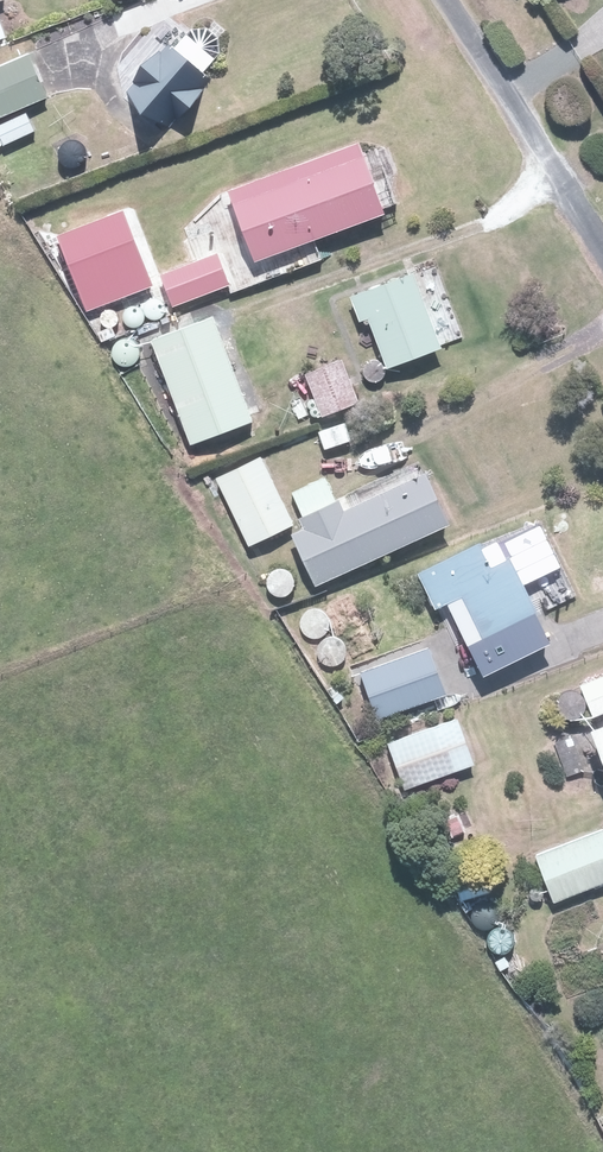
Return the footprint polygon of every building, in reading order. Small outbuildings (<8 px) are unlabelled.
[(173,35),(125,92),(165,125),(213,68),(173,35)] [(0,64),(0,119),(47,100),(27,53),(0,64)] [(360,143),(227,190),(252,262),(385,215),(360,143)] [(124,212),(61,234),(88,309),(150,287),(124,212)] [(217,254),(161,273),(172,303),(228,284),(217,254)] [(412,270),(350,296),(360,321),(370,317),(391,367),(443,345),(412,270)] [(208,313),(152,335),(194,443),(250,422),(208,313)] [(336,361),(306,373),(326,418),(355,406),(336,361)] [(260,457),(216,478),(249,546),(293,524),(260,457)] [(313,587),(447,524),(422,471),(339,510),(334,500),(299,517),(303,527),(288,534),(313,587)] [(496,533),(415,571),(435,612),(449,605),(486,681),(552,649),(496,533)] [(426,646),(363,668),(380,717),(443,695),(426,646)] [(580,686),(591,715),(602,711),(602,678),(580,686)] [(456,720),(390,743),(406,790),(473,767),(456,720)] [(536,855),(551,895),(602,876),(602,830),(536,855)]
